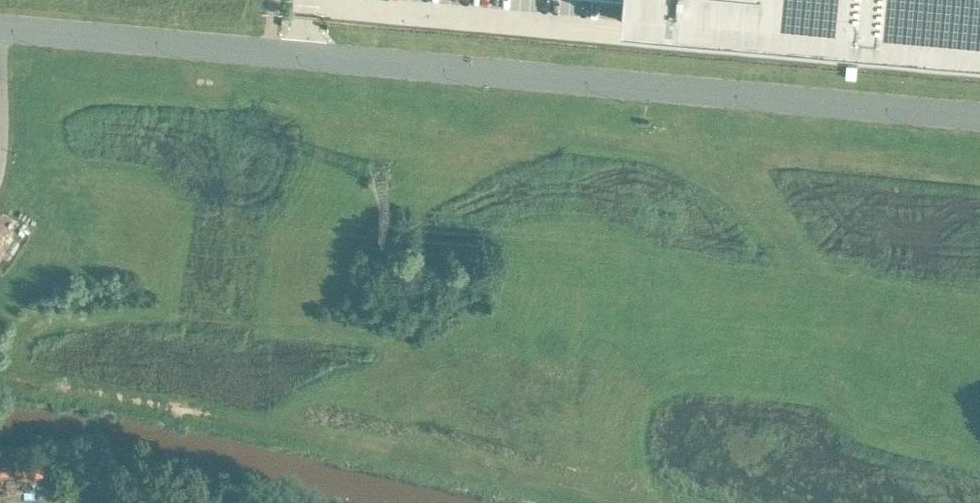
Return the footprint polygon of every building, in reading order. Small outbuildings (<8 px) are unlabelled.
[(623,21),(979,54),(979,0),(625,0),(623,21)]
